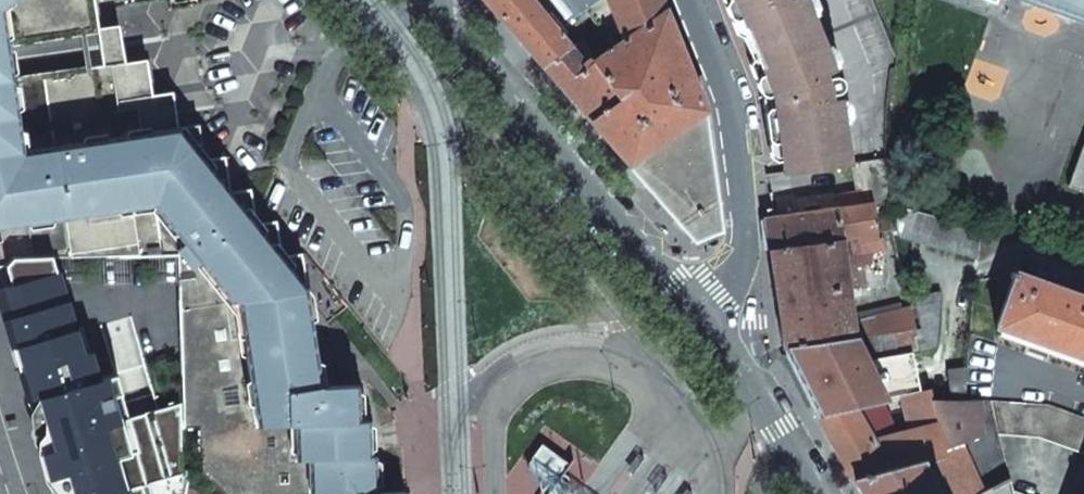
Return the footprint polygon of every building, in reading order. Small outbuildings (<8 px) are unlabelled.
[(228,493),(357,493),(380,493),(378,460),(378,455),(373,455),(370,419),(363,419),(360,389),(358,385),(324,385),(305,255),(284,257),(278,222),(257,224),(253,192),(229,193),(223,159),(204,160),(198,124),(178,127),(172,92),(152,95),(146,60),(125,63),(122,45),(118,25),(98,29),(94,0),(0,0),(0,266),(3,265),(11,259),(54,257),(178,256),(186,427),(200,427),(204,471),(228,493)] [(696,242),(722,231),(705,111),(706,110),(661,0),(484,0),(521,42),(599,131),(618,152),(696,242)] [(871,0),(733,0),(771,94),(772,102),(779,108),(774,115),(781,173),(855,164),(885,160),(885,117),(892,60),(871,0)] [(1083,24),(1083,0),(1017,0),(1083,24)] [(1067,186),(1083,192),(1083,141),(1067,186)] [(884,203),(885,160),(855,164),(857,180),(854,181),(855,191),(833,194),(835,207),(762,217),(766,248),(839,238),(839,239),(846,238),(890,229),(884,203)] [(977,258),(980,229),(891,204),(897,238),(977,258)] [(781,347),(914,328),(903,284),(894,286),(898,309),(849,322),(845,287),(863,284),(859,260),(842,262),(841,253),(847,252),(846,238),(839,239),(839,238),(766,248),(781,347)] [(188,480),(188,473),(183,470),(181,403),(129,418),(117,373),(99,379),(83,326),(75,328),(54,257),(11,259),(3,265),(0,268),(0,309),(14,360),(29,411),(53,493),(185,493),(188,480)] [(1015,272),(996,326),(1083,358),(1083,297),(1015,272)] [(935,345),(940,292),(913,299),(920,329),(916,330),(920,350),(935,345)] [(873,356),(919,347),(914,328),(781,347),(813,415),(851,407),(881,400),(861,358),(871,353),(873,356)] [(948,371),(950,401),(967,401),(964,369),(948,371)] [(900,395),(929,389),(926,377),(887,385),(890,398),(900,395)] [(919,458),(920,462),(945,456),(932,401),(929,389),(900,395),(907,426),(886,431),(882,425),(867,435),(851,407),(813,415),(851,480),(919,458)] [(982,436),(980,401),(967,401),(950,401),(932,401),(943,449),(982,436)] [(1049,405),(990,401),(998,435),(1040,436),(1083,453),(1083,418),(1049,405)] [(544,479),(542,484),(543,490),(546,493),(565,493),(567,491),(568,488),(568,486),(568,480),(564,475),(570,468),(542,447),(529,467),(544,479)] [(642,459),(633,454),(622,470),(631,476),(639,463),(642,459)] [(945,456),(920,462),(919,458),(851,480),(859,493),(954,493),(945,456)] [(668,477),(659,472),(648,488),(657,493),(665,481),(668,477)] [(1008,478),(980,493),(1012,493),(1008,478)] [(683,484),(676,493),(688,493),(689,493),(691,489),(683,484)]
